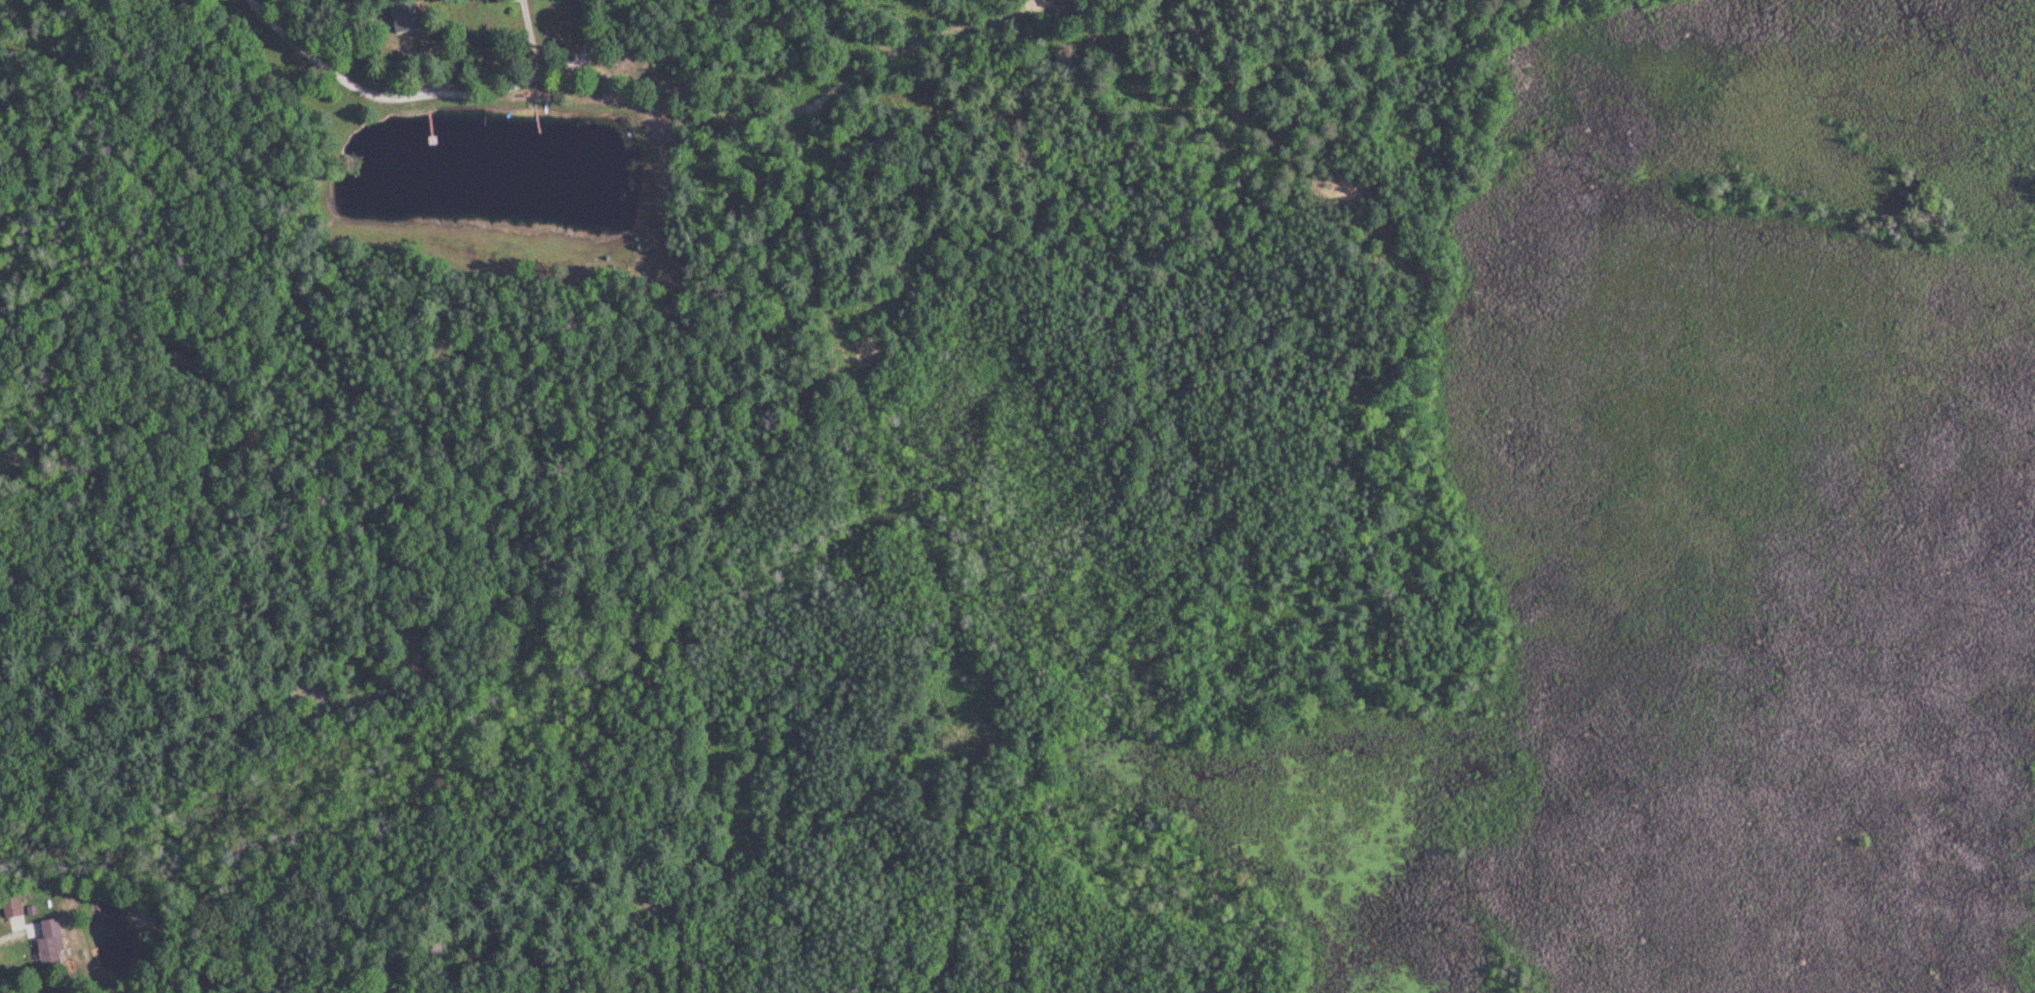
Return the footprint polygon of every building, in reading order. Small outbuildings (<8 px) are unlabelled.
[(394,6),(400,35),(427,30),(421,1),(394,6)] [(11,917),(20,915),(19,905),(9,906),(11,917)] [(41,940),(46,968),(70,963),(62,919),(44,922),(47,939),(41,940)]
